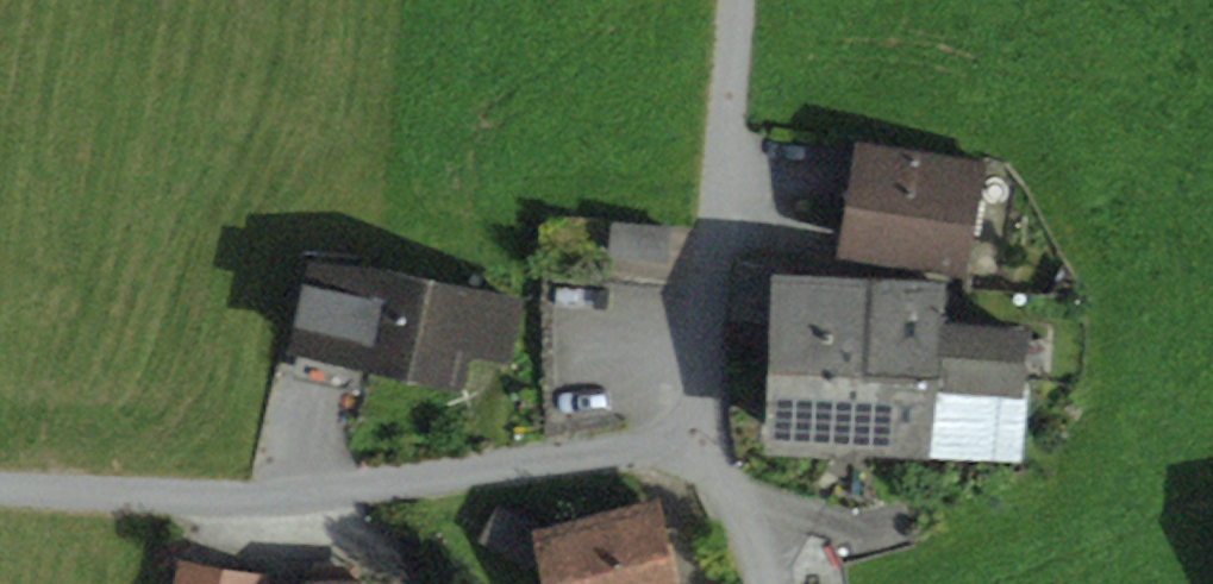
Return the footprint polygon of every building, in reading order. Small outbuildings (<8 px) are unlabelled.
[(963,262),(982,163),(867,142),(849,244),(963,262)] [(616,224),(613,252),(666,258),(669,229),(616,224)] [(738,263),(736,310),(783,316),(787,273),(785,268),(738,263)] [(504,341),(506,341),(515,301),(384,272),(318,264),(300,341),(365,356),(454,376),(461,344),(464,332),(504,341)] [(783,316),(773,431),(871,438),(926,442),(934,377),(938,327),(942,285),(893,281),(892,285),(809,275),(787,273),(783,316)] [(982,380),(982,378),(1019,381),(1022,337),(938,327),(934,377),(982,380)] [(461,344),(501,353),(504,341),(464,332),(461,344)] [(292,376),(357,391),(365,356),(300,341),(292,376)] [(926,442),(1013,446),(1019,381),(982,378),(982,380),(934,377),(926,442)] [(548,529),(497,505),(481,538),(559,577),(548,529)] [(648,549),(665,545),(656,506),(640,509),(648,549)] [(669,545),(665,545),(648,549),(640,509),(548,529),(559,577),(561,583),(677,583),(669,545)] [(355,564),(314,564),(314,583),(355,583),(355,564)] [(179,583),(259,583),(182,569),(179,583)]
